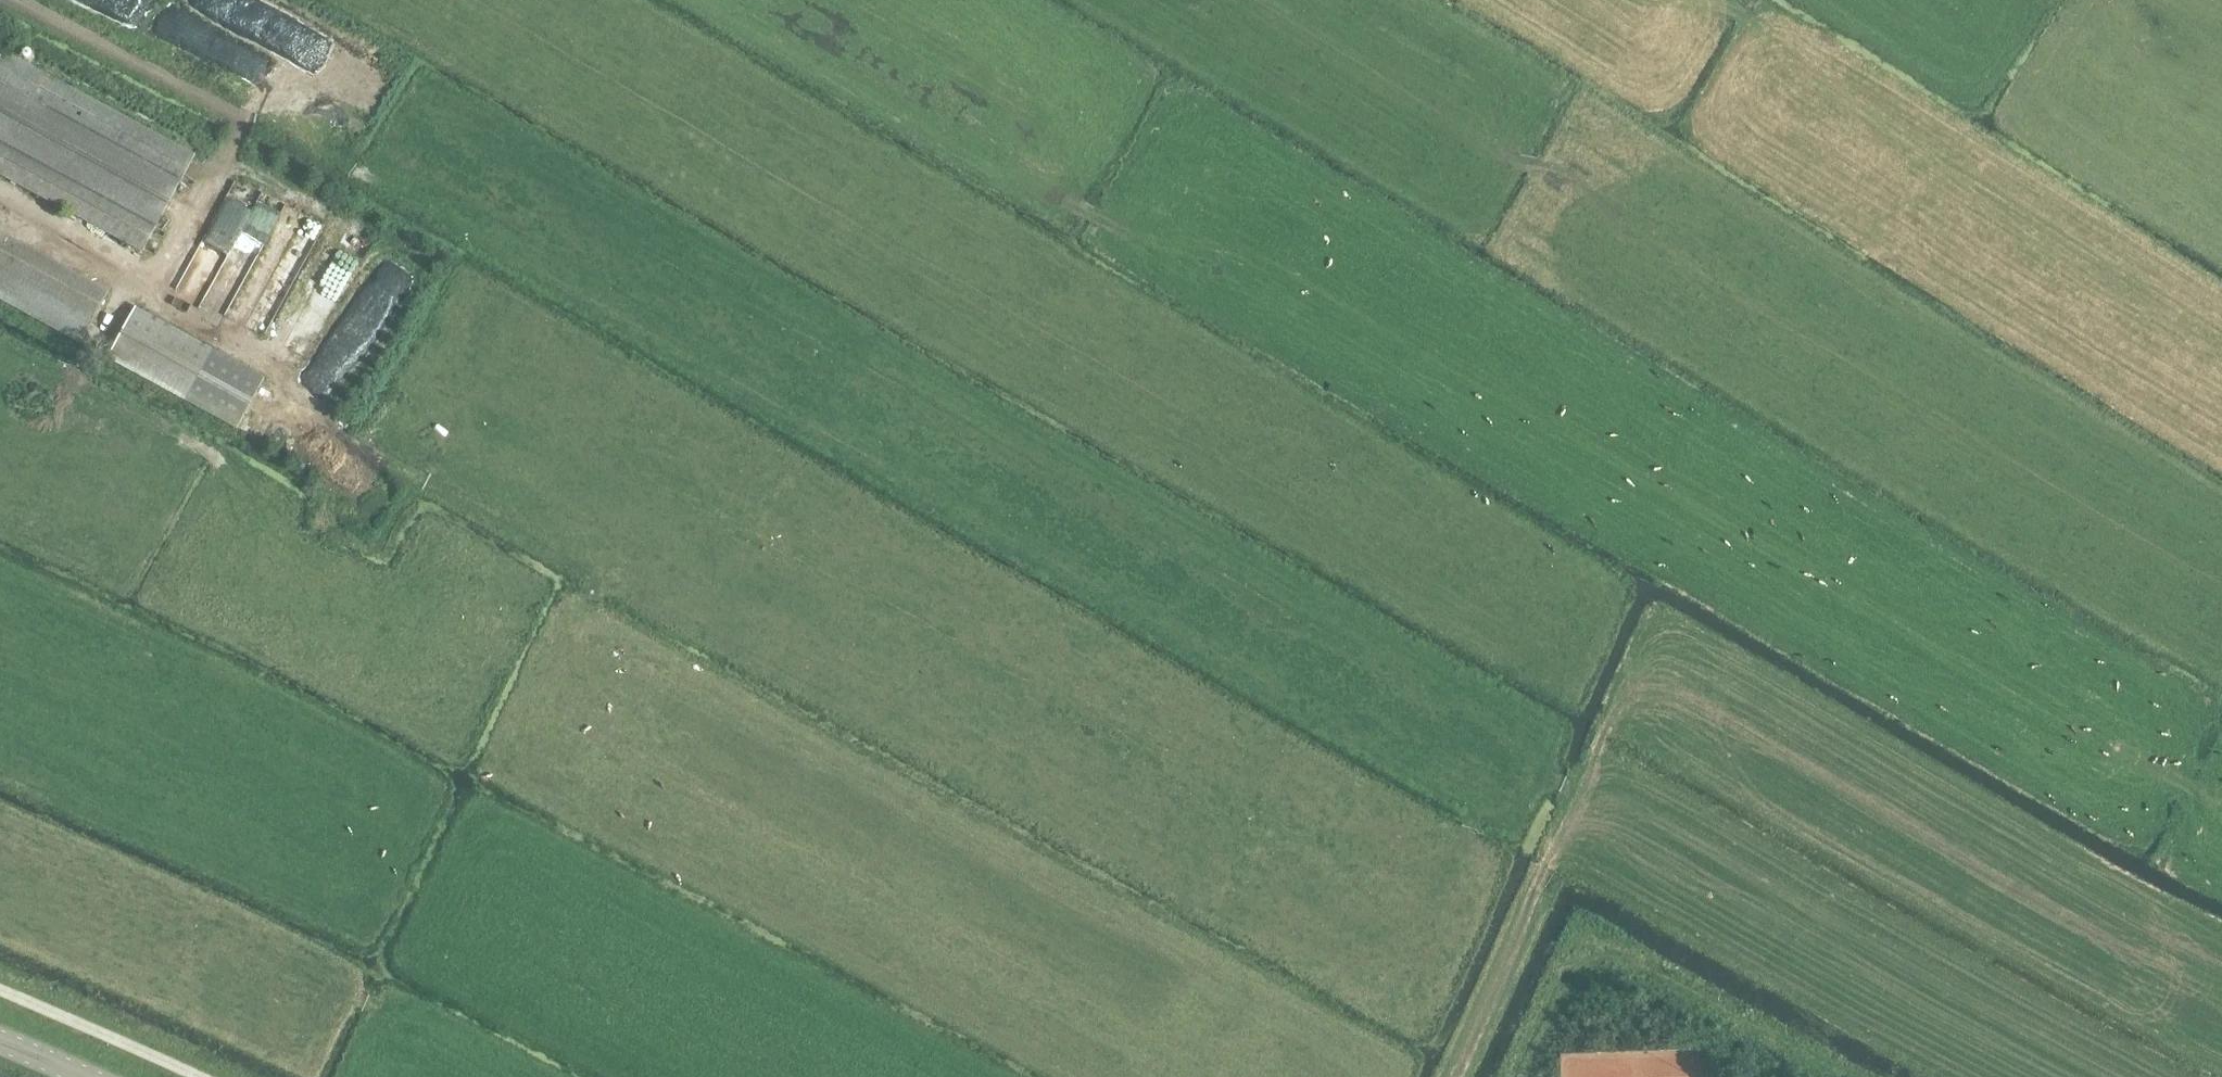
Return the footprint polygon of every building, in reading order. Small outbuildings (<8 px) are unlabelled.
[(4,51),(0,58),(0,173),(143,251),(195,155),(4,51)] [(107,293),(71,273),(43,323),(80,343),(107,293)] [(266,378),(135,307),(108,356),(240,428),(266,378)]
